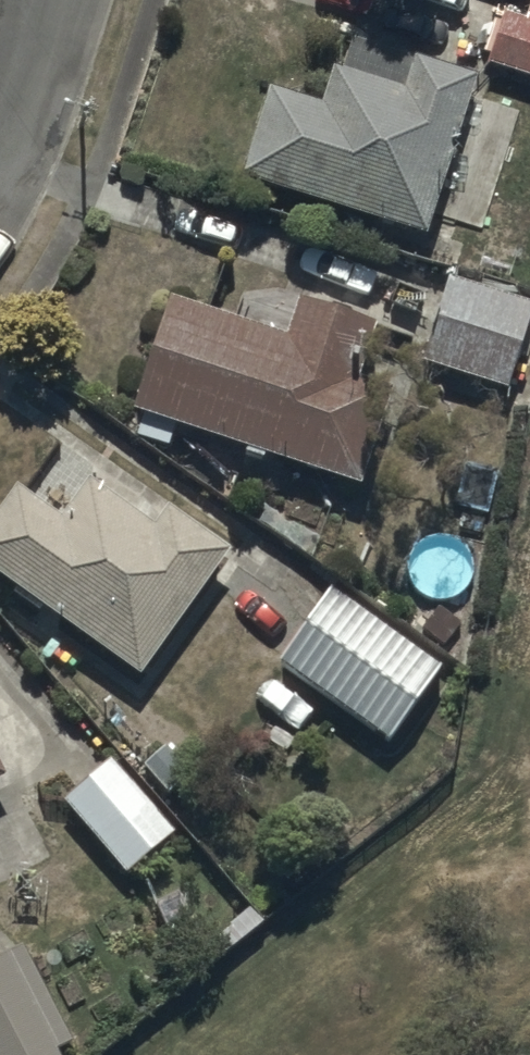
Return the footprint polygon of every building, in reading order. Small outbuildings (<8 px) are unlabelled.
[(492,61),(529,73),(529,9),(529,13),(509,7),(492,61)] [(275,81),(245,172),(428,234),(481,77),(349,33),(327,98),(275,81)] [(423,353),(511,384),(529,328),(529,300),(451,272),(423,353)] [(170,446),(179,420),(361,483),(395,384),(359,372),(377,319),(302,294),(290,329),(174,289),(124,431),(170,446)] [(0,506),(0,573),(144,678),(240,548),(168,496),(155,514),(96,471),(67,511),(21,477),(0,506)] [(339,585),(283,656),(387,737),(442,665),(339,585)] [(112,752),(62,797),(132,873),(181,828),(112,752)] [(9,771),(0,754),(0,776),(9,771)] [(64,1046),(76,1040),(29,941),(0,955),(0,1054),(68,1054),(64,1046)]
